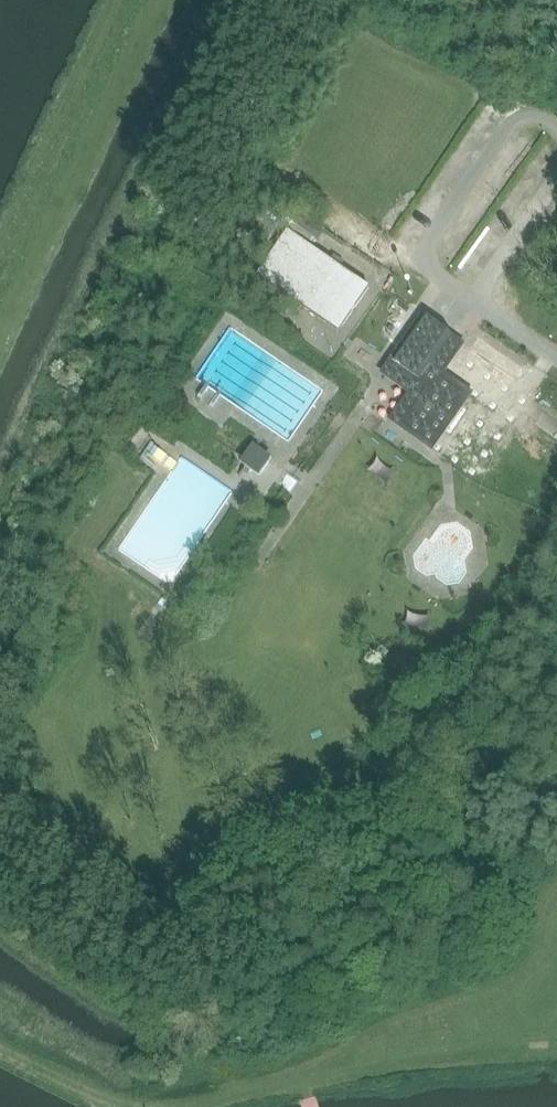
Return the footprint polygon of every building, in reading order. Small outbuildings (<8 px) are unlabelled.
[(301,215),(294,224),(316,239),(322,230),(301,215)] [(343,325),(369,287),(288,232),(262,270),(343,325)] [(466,343),(423,313),(394,353),(380,372),(408,392),(389,419),(433,452),(474,392),(445,372),(466,343)] [(272,458),(254,445),(241,464),(260,477),(272,458)]
